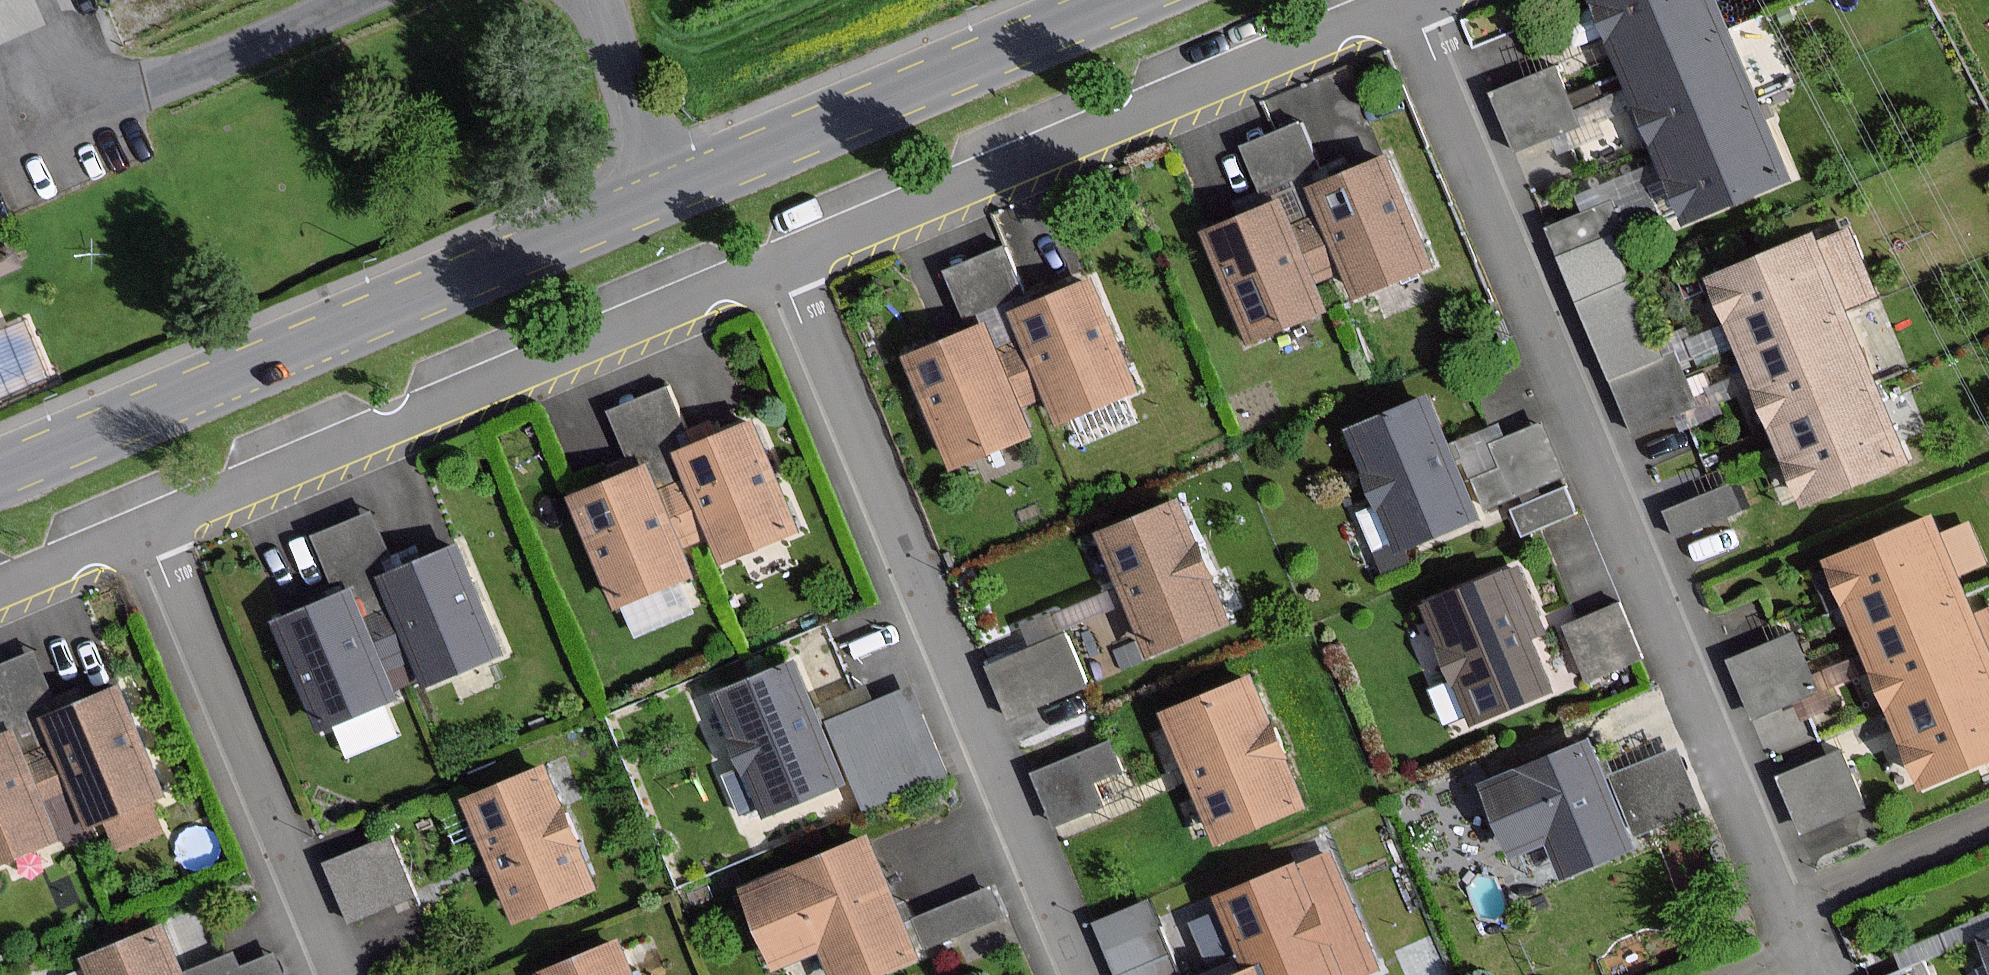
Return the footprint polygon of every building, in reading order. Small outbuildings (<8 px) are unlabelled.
[(1623,67),(1725,24),(1715,0),(1594,0),(1623,67)] [(1758,101),(1725,24),(1623,67),(1656,144),(1758,101)] [(1555,68),(1492,93),(1514,148),(1577,123),(1555,68)] [(1789,176),(1758,101),(1656,144),(1687,219),(1789,176)] [(1289,230),(1326,215),(1316,189),(1324,186),(1299,127),(1246,149),(1271,208),(1278,205),(1289,230)] [(1384,161),(1324,186),(1316,189),(1326,215),(1346,267),(1355,293),(1426,264),(1384,161)] [(1611,204),(1552,226),(1560,249),(1619,227),(1611,204)] [(1310,282),(1289,230),(1278,205),(1271,208),(1209,233),(1251,335),(1320,307),(1310,282)] [(1346,267),(1326,215),(1289,230),(1310,282),(1346,267)] [(1871,292),(1847,231),(1819,243),(1843,303),(1871,292)] [(1816,236),(1712,278),(1742,353),(1847,311),(1843,303),(1819,243),(1816,236)] [(1003,251),(951,273),(975,332),(982,329),(993,354),(1030,339),(1020,314),(1028,310),(1003,251)] [(1088,286),(1028,310),(1020,314),(1030,339),(1050,391),(1060,417),(1130,388),(1088,286)] [(1847,311),(1742,353),(1773,428),(1877,386),(1847,311)] [(993,354),(982,329),(975,332),(913,357),(955,459),(1025,431),(1014,406),(993,354)] [(1030,339),(993,354),(1014,406),(1050,391),(1030,339)] [(1675,360),(1617,383),(1635,428),(1693,405),(1675,360)] [(1804,503),(1908,461),(1877,386),(1773,428),(1804,503)] [(1080,435),(1141,413),(1134,391),(1072,413),(1080,435)] [(658,495),(695,480),(685,455),(693,451),(669,392),(616,414),(640,473),(648,470),(658,495)] [(1477,516),(1474,510),(1454,463),(1447,446),(1426,397),(1349,430),(1400,549),(1477,516)] [(1468,457),(1489,504),(1561,473),(1541,426),(1505,442),(1498,426),(1462,442),(1468,457)] [(753,427),(693,451),(685,455),(695,480),(715,533),(725,558),(796,529),(753,427)] [(658,495),(648,470),(640,473),(579,498),(621,600),(690,572),(680,547),(658,495)] [(680,547),(715,533),(695,480),(658,495),(680,547)] [(1728,486),(1673,509),(1683,531),(1737,509),(1728,486)] [(1573,513),(1563,489),(1513,510),(1523,534),(1573,513)] [(1176,503),(1102,533),(1151,652),(1225,621),(1176,503)] [(343,597),(351,594),(361,619),(398,604),(388,578),(396,575),(372,516),(319,538),(343,597)] [(1929,518),(1825,563),(1858,638),(1962,593),(1953,573),(1940,543),(1929,518)] [(1979,562),(1966,532),(1940,543),(1953,573),(1979,562)] [(388,578),(398,604),(418,656),(428,681),(498,652),(456,550),(396,575),(388,578)] [(1474,721),(1550,691),(1528,637),(1544,630),(1517,564),(1426,601),(1474,721)] [(1962,593),(1858,638),(1890,712),(1988,670),(1988,656),(1982,640),(1974,621),(1962,593)] [(361,619),(351,594),(343,597),(281,622),(324,724),(393,696),(383,671),(361,619)] [(398,604),(361,619),(383,671),(418,656),(398,604)] [(1639,656),(1618,605),(1567,626),(1588,677),(1639,656)] [(1982,640),(1988,656),(1988,615),(1974,621),(1982,640)] [(1790,630),(1726,659),(1754,723),(1819,694),(1790,630)] [(1063,637),(992,668),(1013,714),(1084,683),(1063,637)] [(11,737),(22,762),(58,747),(47,722),(56,718),(32,659),(0,672),(0,732),(3,740),(11,737)] [(798,663),(715,697),(745,770),(727,777),(742,812),(762,803),(766,814),(846,781),(798,663)] [(1890,712),(1922,787),(1988,759),(1988,670),(1890,712)] [(1252,680),(1169,714),(1219,838),(1302,805),(1252,680)] [(942,774),(910,690),(833,719),(865,803),(942,774)] [(56,718),(47,722),(58,747),(74,787),(89,824),(159,796),(117,693),(56,718)] [(11,737),(3,740),(0,741),(0,861),(53,839),(38,801),(22,762),(11,737)] [(1109,743),(1036,773),(1056,822),(1100,804),(1090,781),(1120,769),(1109,743)] [(1589,743),(1485,786),(1512,852),(1552,835),(1568,873),(1632,847),(1589,743)] [(58,747),(22,762),(38,801),(74,787),(58,747)] [(1838,750),(1774,777),(1798,834),(1863,806),(1838,750)] [(1676,752),(1615,775),(1636,831),(1697,808),(1676,752)] [(544,770),(468,801),(516,917),(592,886),(544,770)] [(744,889),(776,966),(821,947),(832,974),(877,974),(916,959),(866,839),(744,889)] [(409,894),(387,842),(333,864),(355,916),(409,894)] [(1275,974),(1363,974),(1378,969),(1356,916),(1329,853),(1220,899),(1247,964),(1267,955),(1275,974)] [(1001,914),(990,888),(920,917),(931,943),(1001,914)] [(87,962),(93,974),(180,974),(161,930),(87,962)] [(544,974),(629,974),(617,944),(544,974)] [(272,955),(237,969),(231,955),(190,972),(191,974),(280,974),(272,955)]
